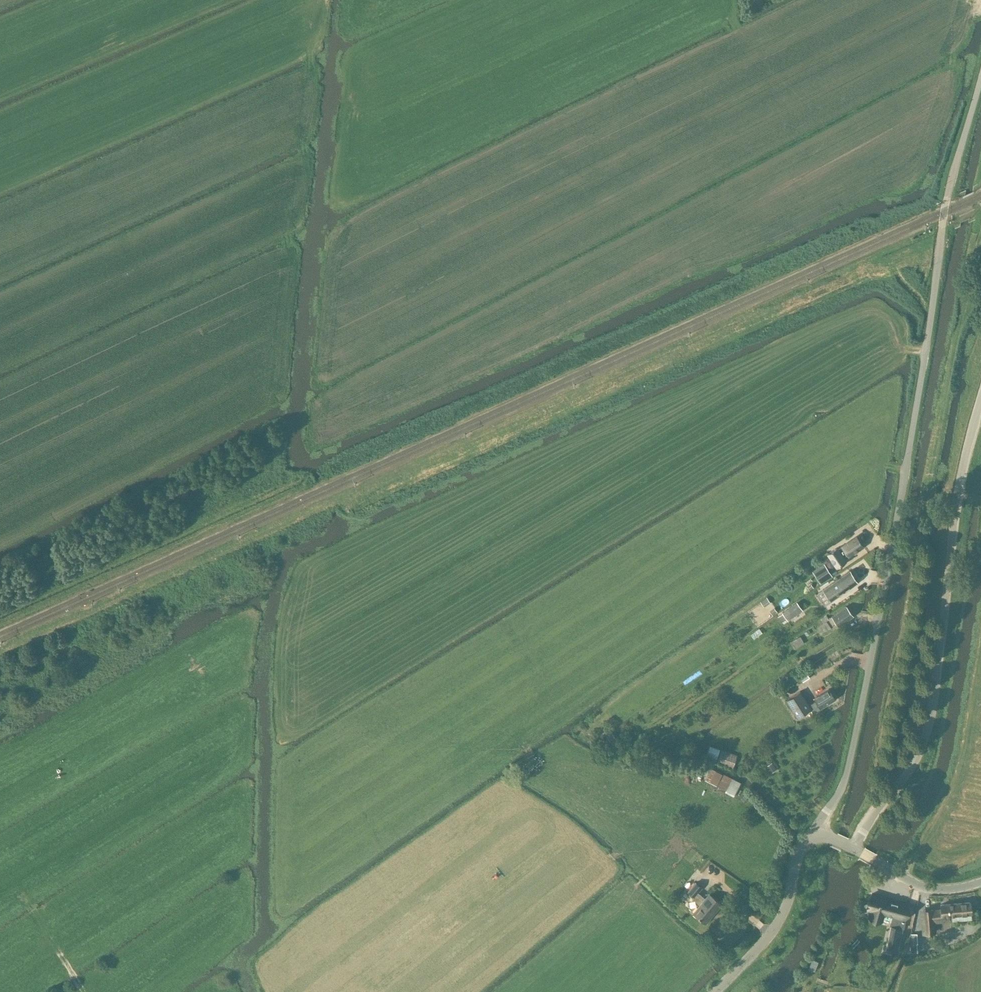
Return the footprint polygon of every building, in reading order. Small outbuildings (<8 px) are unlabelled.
[(844,557),(847,555),(848,556),(863,546),(856,536),(841,546),(838,549),(837,547),(828,554),(837,567),(847,561),(844,557)] [(814,574),(821,583),(832,576),(826,566),(814,574)] [(849,570),(830,584),(817,593),(822,601),(835,591),(839,596),(858,582),(849,570)] [(798,602),(782,613),(786,618),(802,607),(798,602)] [(846,606),(832,616),(839,626),(853,615),(846,606)] [(828,619),(819,627),(824,633),(833,625),(828,619)] [(794,649),(804,643),(800,636),(790,642),(794,649)] [(805,670),(799,674),(803,681),(809,677),(805,670)] [(816,700),(809,705),(800,691),(786,700),(797,717),(810,708),(813,713),(820,708),(821,708),(836,698),(829,688),(814,698),(816,700)] [(612,732),(607,735),(610,740),(615,737),(612,732)] [(721,749),(717,760),(733,766),(737,754),(721,749)] [(772,762),(766,766),(771,773),(776,769),(772,762)] [(705,780),(726,789),(731,778),(710,768),(705,780)] [(731,778),(726,789),(725,791),(734,796),(741,782),(731,778)] [(687,891),(694,897),(698,892),(702,887),(696,881),(687,891)] [(692,898),(700,905),(693,913),(705,923),(722,904),(709,893),(705,898),(698,892),(694,897),(692,898)] [(873,893),(870,902),(874,903),(871,914),(882,917),(883,913),(894,916),(903,918),(907,903),(898,900),(897,902),(890,900),(891,898),(873,893)] [(941,908),(931,909),(923,910),(925,934),(937,933),(936,922),(950,921),(949,914),(970,912),(970,901),(941,904),(941,908)] [(892,926),(887,948),(897,950),(902,928),(892,926)]
